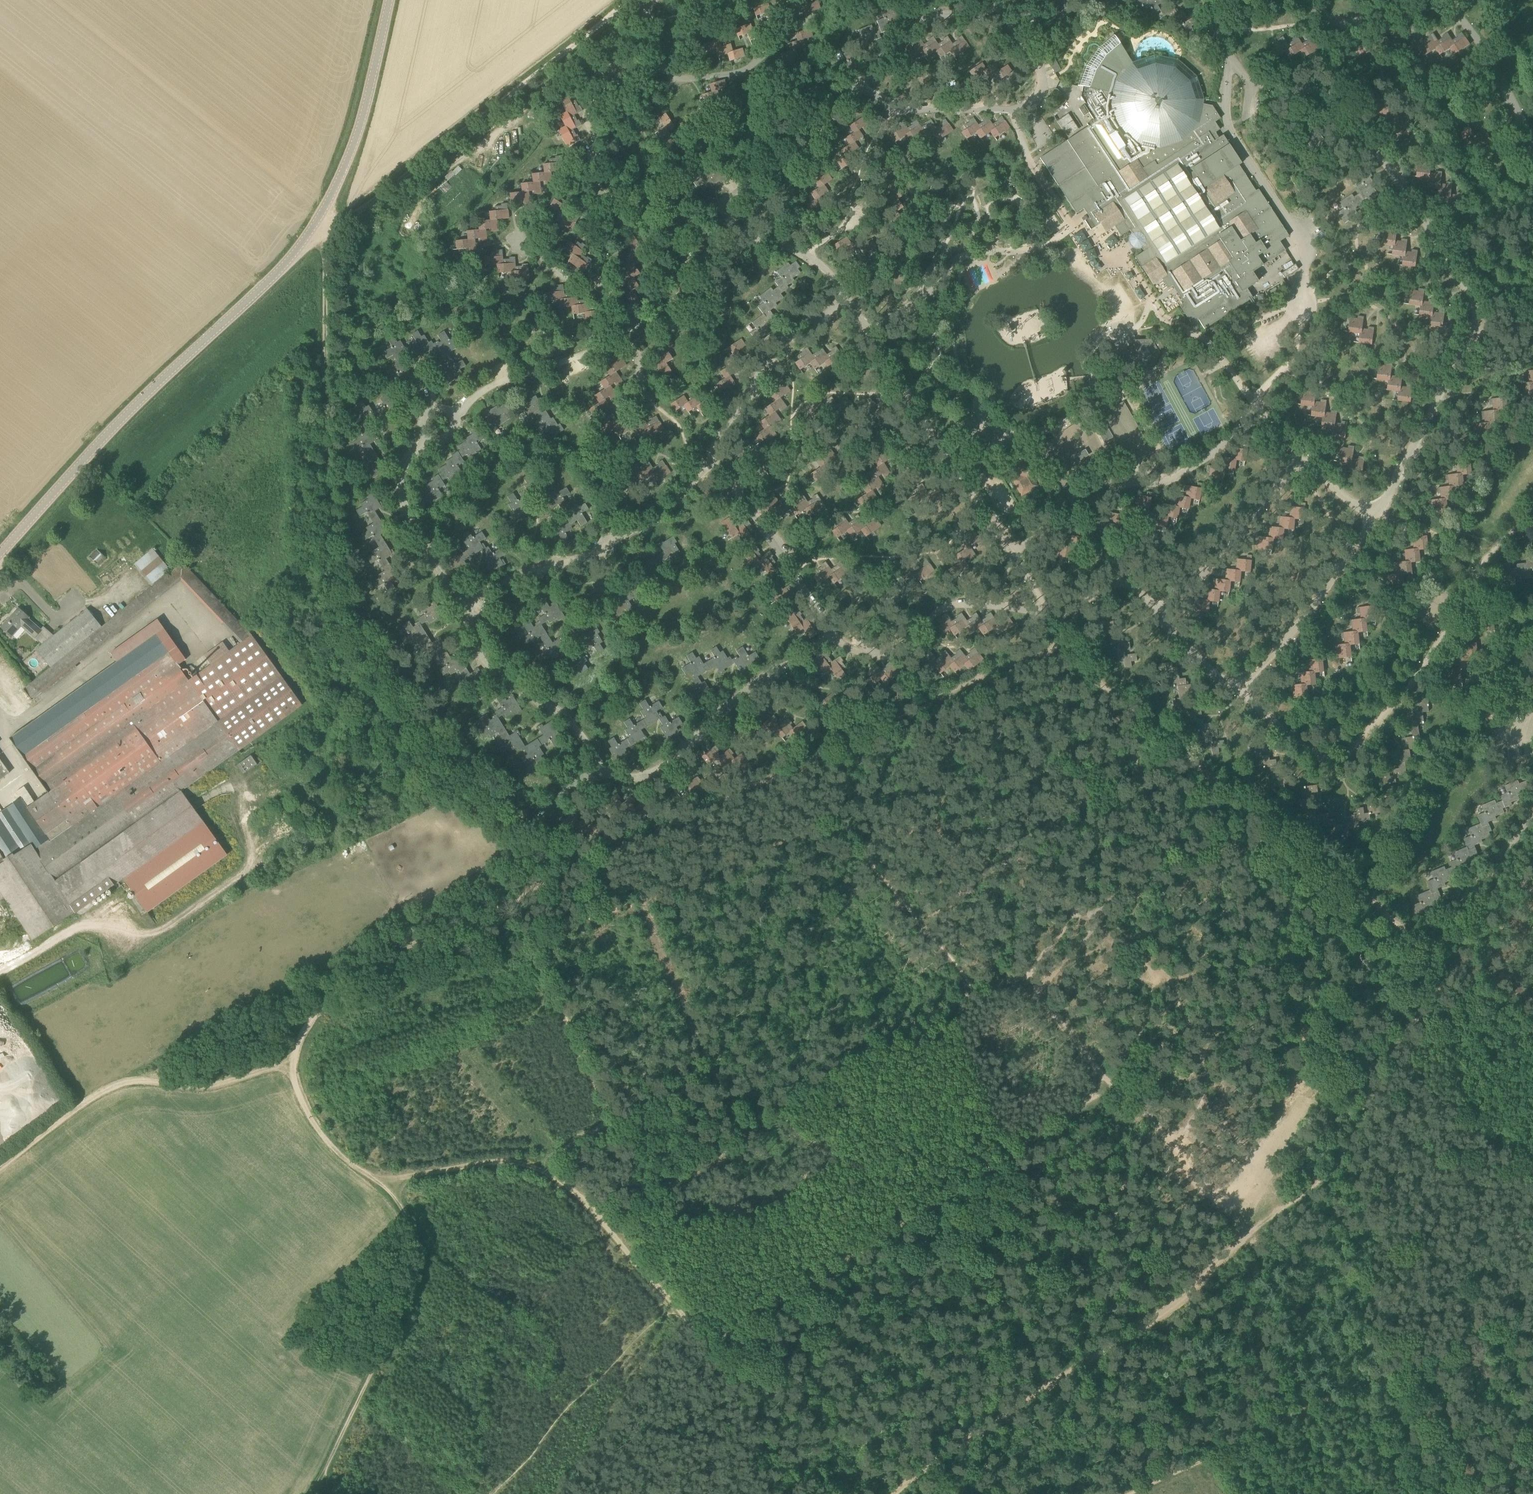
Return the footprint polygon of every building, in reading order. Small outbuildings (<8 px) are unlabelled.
[(794,9),(803,6),(808,4),(806,0),(796,0),(791,2),(794,9)] [(803,6),(806,13),(820,8),(817,1),(814,2),(813,0),(811,0),(811,3),(808,4),(803,6)] [(1053,2),(1057,9),(1058,9),(1070,1),(1070,0),(1057,0),(1053,2)] [(1148,4),(1151,10),(1152,9),(1155,14),(1160,11),(1160,10),(1160,9),(1158,6),(1162,3),(1161,0),(1153,0),(1148,4)] [(754,8),(756,16),(766,13),(771,11),(768,3),(754,8)] [(688,12),(694,22),(705,15),(700,6),(688,12)] [(771,11),(766,13),(768,20),(783,15),(780,8),(777,9),(776,6),(773,7),(774,10),(771,11)] [(877,21),(879,26),(882,33),(889,30),(888,28),(896,24),(895,22),(904,18),(903,14),(905,13),(903,6),(896,9),(895,6),(881,11),(884,18),(877,21)] [(1160,9),(1160,10),(1160,11),(1166,20),(1171,17),(1177,13),(1179,12),(1177,9),(1175,10),(1173,7),(1168,10),(1165,6),(1160,9)] [(1177,27),(1182,24),(1183,23),(1181,19),(1186,16),(1182,10),(1179,12),(1177,13),(1171,17),(1177,27)] [(1183,23),(1182,24),(1188,35),(1194,31),(1193,29),(1191,27),(1197,23),(1193,17),(1183,23)] [(738,36),(748,33),(753,32),(750,24),(736,28),(738,36)] [(854,40),(857,48),(859,52),(865,49),(865,47),(873,44),(872,41),(881,38),(879,34),(882,33),(879,26),(873,28),(872,25),(858,30),(861,37),(854,40)] [(753,32),(748,33),(750,41),(751,41),(765,36),(762,28),(759,30),(758,27),(755,28),(756,30),(753,32)] [(796,33),(798,41),(803,39),(812,37),(810,29),(796,33)] [(1451,48),(1455,54),(1470,44),(1462,32),(1457,36),(1458,37),(1453,40),(1455,45),(1451,48)] [(1408,49),(1413,55),(1423,49),(1423,48),(1427,45),(1424,41),(1419,33),(1415,37),(1416,38),(1410,42),(1413,46),(1408,49)] [(1423,49),(1427,55),(1437,48),(1441,45),(1438,41),(1439,41),(1434,33),(1429,36),(1430,38),(1424,41),(1427,45),(1423,48),(1423,49)] [(1437,48),(1441,54),(1451,48),(1455,45),(1453,40),(1448,33),(1443,36),(1444,37),(1439,41),(1438,41),(1441,45),(1437,48)] [(1180,306),(1192,324),(1199,320),(1205,329),(1253,298),(1247,289),(1258,281),(1253,272),(1286,251),(1280,242),(1289,236),(1259,189),(1256,191),(1239,165),(1242,163),(1223,135),(1219,138),(1214,141),(1211,136),(1215,133),(1220,130),(1215,122),(1221,118),(1212,106),(1203,104),(1203,99),(1196,77),(1178,61),(1155,56),(1133,63),(1113,34),(1097,48),(1084,65),(1077,86),(1083,87),(1081,97),(1086,104),(1084,105),(1094,120),(1087,124),(1089,126),(1040,158),(1058,186),(1059,186),(1076,213),(1084,208),(1084,209),(1089,217),(1095,227),(1100,224),(1106,232),(1115,226),(1121,235),(1126,232),(1126,233),(1130,230),(1132,233),(1132,234),(1131,234),(1131,235),(1130,235),(1130,236),(1129,237),(1129,238),(1129,239),(1129,240),(1129,241),(1129,242),(1129,243),(1129,244),(1130,244),(1130,245),(1130,246),(1131,246),(1131,247),(1132,247),(1132,248),(1133,248),(1134,248),(1134,249),(1135,249),(1136,249),(1137,249),(1138,249),(1139,249),(1140,249),(1141,249),(1141,248),(1142,248),(1144,251),(1140,254),(1135,258),(1147,276),(1153,286),(1163,279),(1168,288),(1180,306)] [(1378,46),(1374,50),(1378,56),(1393,47),(1385,34),(1380,37),(1381,39),(1376,42),(1378,46)] [(948,47),(950,51),(955,58),(970,48),(962,35),(957,39),(958,40),(952,44),(948,47)] [(1345,50),(1350,56),(1360,50),(1364,47),(1362,43),(1357,35),(1352,38),(1353,40),(1348,43),(1350,47),(1345,50)] [(1360,50),(1364,56),(1374,50),(1374,49),(1378,46),(1376,42),(1371,35),(1366,38),(1367,39),(1362,43),(1364,47),(1360,50)] [(919,48),(922,52),(926,58),(936,52),(933,47),(938,44),(933,36),(928,40),(929,41),(924,44),(919,48)] [(933,47),(936,52),(940,58),(950,51),(948,47),(952,44),(948,36),(942,39),(943,41),(938,44),(933,47)] [(1290,48),(1287,44),(1283,36),(1278,40),(1279,41),(1273,44),(1276,48),(1271,51),(1276,58),(1286,52),(1290,48)] [(1289,58),(1300,51),(1304,48),(1302,44),(1297,36),(1292,39),(1293,41),(1287,44),(1290,48),(1286,52),(1289,58)] [(1304,48),(1300,51),(1304,58),(1319,48),(1311,36),(1306,39),(1307,41),(1302,44),(1304,48)] [(912,59),(922,52),(919,48),(924,44),(919,37),(914,40),(915,42),(909,45),(912,49),(907,52),(912,59)] [(791,51),(791,52),(796,50),(802,48),(803,50),(806,49),(803,39),(798,41),(788,44),(791,51)] [(707,52),(716,49),(721,47),(719,40),(704,44),(707,52)] [(721,47),(716,49),(718,57),(719,56),(728,54),(728,53),(732,52),(733,52),(730,44),(727,46),(726,43),(723,44),(724,47),(721,47)] [(859,52),(857,48),(844,54),(847,61),(840,63),(844,75),(851,73),(850,70),(858,67),(857,65),(867,61),(865,57),(868,56),(865,49),(859,52)] [(728,54),(730,61),(731,61),(745,56),(742,49),(733,52),(732,52),(728,53),(728,54)] [(791,51),(781,54),(784,62),(798,57),(796,50),(791,52),(791,51)] [(1055,59),(1049,62),(1054,73),(1060,70),(1055,59)] [(982,63),(970,71),(974,78),(983,73),(983,72),(987,70),(986,70),(982,63)] [(983,73),(987,79),(995,74),(995,73),(999,71),(995,64),(991,66),(990,64),(987,66),(989,68),(986,70),(987,70),(983,72),(983,73)] [(1008,65),(999,71),(995,73),(995,74),(1000,80),(1012,72),(1008,65)] [(717,91),(727,88),(724,80),(710,84),(712,92),(717,91)] [(798,100),(803,112),(810,109),(809,107),(817,104),(816,101),(825,98),(824,94),(827,93),(824,86),(818,88),(816,85),(803,90),(806,97),(798,100)] [(712,92),(703,95),(705,102),(705,103),(717,99),(718,102),(721,102),(717,91),(712,92)] [(570,117),(575,115),(583,111),(580,105),(579,106),(575,100),(572,102),(569,97),(561,102),(567,112),(570,117)] [(1376,113),(1387,114),(1389,114),(1389,110),(1391,97),(1385,97),(1384,100),(1377,99),(1376,113)] [(1084,106),(1079,109),(1084,116),(1089,113),(1084,106)] [(1386,123),(1386,124),(1398,125),(1399,125),(1400,120),(1401,108),(1395,107),(1395,110),(1389,110),(1389,114),(1387,114),(1386,123)] [(569,132),(573,130),(582,125),(579,120),(578,120),(575,115),(570,117),(567,112),(560,116),(566,127),(569,132)] [(1079,129),(1069,113),(1058,121),(1065,132),(1071,128),(1074,132),(1079,129)] [(665,127),(668,131),(674,127),(666,114),(659,118),(665,127)] [(991,132),(995,138),(1010,128),(1002,116),(997,119),(998,121),(993,124),(988,127),(991,132)] [(962,132),(966,139),(977,132),(974,128),(979,125),(973,117),(968,121),(969,122),(964,126),(966,129),(962,132)] [(979,125),(974,128),(977,132),(976,132),(981,138),(991,132),(988,127),(993,124),(988,117),(983,120),(984,121),(979,125)] [(850,126),(854,132),(859,130),(867,124),(863,118),(850,126)] [(1398,125),(1397,134),(1410,136),(1412,119),(1406,118),(1405,121),(1400,120),(1399,125),(1398,125)] [(924,141),(934,134),(931,130),(936,127),(931,119),(926,123),(927,124),(922,128),(917,131),(920,135),(924,141)] [(934,134),(938,141),(953,131),(945,119),(940,122),(941,123),(936,127),(931,130),(934,134)] [(891,136),(895,142),(905,135),(903,131),(908,128),(902,120),(897,124),(898,125),(893,129),(895,133),(891,136)] [(903,131),(905,135),(909,142),(920,135),(917,131),(922,128),(917,120),(912,123),(912,125),(908,128),(903,131)] [(1468,146),(1478,139),(1475,135),(1469,125),(1463,128),(1465,131),(1461,134),(1468,146)] [(1483,147),(1492,141),(1490,137),(1483,126),(1478,130),(1479,133),(1475,135),(1478,139),(1483,147)] [(576,135),(573,130),(569,132),(566,127),(559,131),(567,147),(581,139),(578,134),(576,135)] [(667,144),(674,139),(671,136),(674,135),(672,133),(670,134),(668,131),(665,127),(658,131),(667,144)] [(1304,130),(1300,134),(1303,137),(1314,149),(1324,140),(1320,136),(1318,138),(1308,127),(1304,130)] [(1492,141),(1497,149),(1509,141),(1506,137),(1504,138),(1497,128),(1492,132),(1494,134),(1490,137),(1492,141)] [(846,138),(850,144),(855,142),(861,138),(862,140),(865,139),(859,130),(854,132),(846,138)] [(846,156),(846,157),(851,154),(859,149),(855,142),(850,144),(842,150),(846,156)] [(1317,153),(1312,156),(1318,162),(1322,159),(1317,153)] [(846,156),(838,162),(842,168),(843,169),(853,162),(854,164),(857,163),(851,154),(846,157),(846,156)] [(544,164),(545,173),(551,172),(563,171),(561,156),(555,156),(556,158),(549,159),(550,163),(544,164)] [(1421,177),(1429,178),(1430,178),(1431,174),(1432,161),(1426,160),(1426,164),(1418,163),(1417,177),(1421,177)] [(719,168),(713,173),(709,167),(697,176),(699,179),(694,183),(698,189),(701,187),(703,190),(711,184),(713,187),(720,181),(721,183),(727,179),(719,168)] [(1360,193),(1364,199),(1367,198),(1371,204),(1377,199),(1375,197),(1379,194),(1374,186),(1376,185),(1371,177),(1373,176),(1369,170),(1358,177),(1362,183),(1356,187),(1360,193)] [(1428,187),(1439,188),(1440,189),(1441,184),(1443,172),(1437,171),(1436,174),(1431,174),(1430,178),(1429,178),(1428,187)] [(545,172),(533,174),(534,182),(540,182),(546,181),(546,184),(552,183),(551,172),(545,173),(545,172)] [(827,173),(815,181),(819,188),(820,188),(824,185),(832,179),(827,173)] [(445,180),(438,187),(445,194),(452,187),(445,180)] [(522,184),(523,192),(529,191),(535,191),(535,194),(541,193),(540,182),(534,182),(522,184)] [(895,182),(889,186),(895,195),(897,199),(904,194),(895,182)] [(1438,198),(1449,199),(1451,199),(1452,195),(1453,183),(1447,182),(1447,185),(1441,184),(1440,189),(1439,188),(1438,198)] [(819,188),(811,193),(815,200),(816,200),(820,198),(820,197),(826,194),(827,196),(830,194),(824,185),(820,188),(819,188)] [(524,204),(530,203),(529,191),(523,192),(511,193),(512,202),(524,201),(524,204)] [(1362,201),(1364,199),(1360,193),(1355,197),(1353,194),(1341,202),(1345,208),(1338,213),(1345,223),(1352,219),(1350,217),(1358,212),(1356,210),(1364,205),(1362,201)] [(1457,196),(1452,195),(1451,199),(1449,199),(1448,209),(1461,210),(1464,193),(1458,193),(1457,196)] [(890,202),(894,207),(897,211),(903,207),(897,199),(895,195),(886,200),(888,203),(890,202)] [(820,197),(820,198),(816,200),(815,200),(807,205),(812,212),(824,204),(820,197)] [(550,206),(560,213),(565,216),(568,212),(574,204),(569,201),(568,202),(562,199),(560,202),(555,199),(550,206)] [(490,212),(491,220),(497,219),(509,218),(507,203),(501,204),(501,206),(495,206),(495,211),(490,212)] [(902,219),(897,211),(894,207),(887,212),(896,224),(902,219)] [(556,220),(571,230),(579,218),(574,214),(573,216),(568,212),(565,216),(560,213),(556,220)] [(480,230),(486,229),(492,229),(492,232),(498,231),(497,219),(491,220),(479,221),(480,230)] [(1382,244),(1394,245),(1395,245),(1395,241),(1396,241),(1398,229),(1392,228),(1391,231),(1384,230),(1382,244)] [(480,230),(468,231),(469,239),(475,239),(481,238),(481,241),(487,241),(486,229),(480,230)] [(702,242),(710,237),(706,230),(693,238),(698,245),(702,242)] [(627,240),(632,248),(636,252),(642,248),(634,235),(627,240)] [(846,237),(834,245),(838,252),(839,252),(847,247),(847,246),(851,244),(846,237)] [(851,244),(847,246),(847,247),(851,253),(852,253),(859,248),(859,247),(863,245),(859,238),(856,240),(854,238),(852,240),(853,242),(851,244)] [(457,241),(458,249),(470,248),(470,251),(476,250),(475,239),(469,239),(457,241)] [(863,245),(859,247),(859,248),(864,254),(876,246),(872,239),(863,245)] [(1402,242),(1396,241),(1395,241),(1395,245),(1394,245),(1393,255),(1404,256),(1405,256),(1406,252),(1408,239),(1402,239),(1402,242)] [(564,248),(574,255),(579,258),(582,254),(587,246),(582,243),(581,244),(576,240),(573,244),(569,241),(564,248)] [(698,245),(689,250),(694,257),(698,254),(704,251),(705,253),(708,251),(702,242),(698,245)] [(628,255),(631,261),(634,265),(641,261),(636,252),(632,248),(624,254),(626,257),(628,255)] [(1403,266),(1416,267),(1418,250),(1412,249),(1412,252),(1406,252),(1405,256),(1404,256),(1403,266)] [(485,257),(486,266),(498,265),(504,264),(503,259),(503,250),(497,250),(497,252),(490,252),(490,257),(485,257)] [(579,258),(574,255),(569,262),(584,272),(592,260),(588,256),(587,258),(582,254),(579,258)] [(694,257),(685,262),(690,269),(702,261),(698,254),(694,257)] [(509,259),(503,259),(504,264),(498,265),(498,273),(510,272),(516,271),(516,266),(515,257),(509,257),(509,259)] [(625,265),(630,274),(633,278),(633,277),(640,273),(634,265),(631,261),(625,265)] [(788,263),(777,272),(781,278),(775,282),(778,286),(783,292),(789,288),(787,286),(794,281),(793,278),(801,272),(798,269),(800,267),(796,261),(790,265),(788,263)] [(510,272),(511,280),(529,279),(528,264),(522,264),(522,266),(516,266),(516,271),(510,272)] [(1285,278),(1299,269),(1295,264),(1281,273),(1285,278)] [(630,274),(624,278),(629,286),(632,290),(639,286),(633,277),(633,278),(630,274)] [(689,279),(677,287),(681,294),(685,291),(694,286),(689,279)] [(551,292),(546,293),(547,301),(559,300),(559,299),(565,299),(564,294),(565,294),(563,285),(557,285),(557,287),(551,288),(551,292)] [(638,298),(632,290),(629,286),(620,292),(622,294),(624,293),(631,303),(638,298)] [(758,307),(764,314),(766,317),(772,313),(770,311),(777,305),(776,303),(784,297),(781,294),(783,292),(778,286),(773,290),(771,288),(760,296),(764,303),(758,307)] [(1411,290),(1409,304),(1421,306),(1421,305),(1422,305),(1422,302),(1423,302),(1425,289),(1419,288),(1419,291),(1411,290)] [(565,299),(559,299),(559,300),(560,308),(572,306),(578,305),(577,300),(578,300),(576,291),(570,292),(571,293),(565,294),(564,294),(565,299)] [(685,291),(681,294),(672,299),(677,305),(677,306),(681,303),(687,299),(688,301),(691,299),(685,291)] [(578,305),(572,306),(573,314),(585,313),(585,312),(591,312),(591,307),(590,297),(583,298),(584,300),(578,300),(577,300),(578,305)] [(1422,305),(1421,305),(1420,315),(1431,317),(1431,316),(1432,316),(1433,312),(1435,300),(1429,299),(1429,302),(1423,302),(1422,302),(1422,305)] [(677,305),(668,311),(673,317),(673,318),(685,309),(681,303),(677,306),(677,305)] [(591,312),(585,312),(585,313),(586,321),(605,319),(603,304),(597,304),(597,306),(591,307),(591,312)] [(1431,317),(1430,326),(1441,328),(1441,327),(1442,327),(1443,323),(1444,323),(1445,311),(1439,310),(1439,313),(1433,312),(1432,316),(1431,316),(1431,317)] [(757,329),(751,333),(759,344),(764,339),(763,337),(770,332),(768,330),(776,324),(774,320),(776,318),(772,313),(766,317),(764,314),(752,323),(757,329)] [(1351,318),(1349,332),(1361,333),(1363,329),(1364,317),(1359,316),(1358,319),(1351,318)] [(1449,324),(1444,323),(1443,323),(1442,327),(1441,327),(1441,328),(1440,337),(1453,339),(1455,322),(1450,321),(1449,324)] [(1361,333),(1359,343),(1372,344),(1375,327),(1369,327),(1368,330),(1363,329),(1361,333)] [(407,347),(411,353),(417,350),(420,354),(419,355),(422,359),(427,356),(426,354),(435,348),(433,344),(432,341),(429,342),(424,335),(422,337),(418,331),(412,334),(416,341),(407,347)] [(433,344),(435,348),(436,347),(444,359),(450,355),(449,353),(456,348),(455,346),(461,342),(457,336),(450,340),(450,339),(449,339),(444,331),(438,335),(442,341),(439,343),(438,341),(433,344)] [(664,346),(667,350),(674,346),(665,333),(658,338),(664,346)] [(391,347),(383,352),(387,359),(393,355),(395,358),(393,359),(396,363),(396,364),(400,361),(399,361),(411,353),(407,347),(405,348),(401,341),(398,342),(394,336),(388,340),(392,347),(391,347)] [(741,339),(729,347),(733,354),(738,351),(746,346),(741,339)] [(1152,339),(1134,341),(1120,368),(1123,372),(1127,370),(1130,375),(1142,375),(1142,369),(1153,368),(1160,354),(1161,353),(1159,351),(1164,348),(1158,339),(1153,342),(1152,339)] [(673,358),(667,350),(664,346),(655,352),(657,354),(659,353),(663,358),(666,363),(673,358)] [(830,359),(825,362),(829,369),(839,362),(844,358),(841,354),(836,346),(831,350),(832,351),(827,355),(830,359)] [(844,358),(839,362),(844,369),(859,358),(851,346),(846,349),(847,351),(841,354),(844,358)] [(800,359),(795,363),(801,369),(811,363),(810,362),(815,359),(812,355),(807,347),(802,351),(803,352),(797,356),(800,359)] [(815,359),(810,362),(811,363),(815,369),(825,362),(830,359),(827,355),(821,347),(816,350),(817,351),(812,355),(815,359)] [(733,354),(725,359),(729,366),(734,363),(740,359),(742,361),(744,360),(738,351),(733,354)] [(616,372),(626,365),(618,353),(613,356),(614,358),(608,361),(611,365),(606,368),(611,375),(616,372)] [(466,366),(463,360),(456,364),(455,363),(450,355),(444,359),(447,365),(443,368),(442,367),(438,370),(441,375),(443,373),(449,383),(455,380),(454,378),(462,372),(460,370),(466,366)] [(663,358),(656,363),(665,375),(672,371),(666,363),(663,358)] [(397,372),(389,377),(392,383),(397,381),(402,388),(405,386),(417,378),(414,372),(411,374),(406,365),(403,367),(400,361),(396,364),(396,363),(394,365),(398,371),(397,372)] [(725,378),(726,378),(730,375),(730,376),(738,370),(734,363),(729,366),(721,371),(725,378)] [(1377,379),(1389,380),(1390,380),(1390,376),(1391,376),(1393,364),(1387,363),(1386,366),(1379,365),(1377,379)] [(611,375),(601,382),(605,389),(606,389),(610,386),(616,382),(617,385),(622,382),(616,372),(611,375)] [(1389,380),(1388,390),(1399,391),(1399,390),(1400,390),(1401,387),(1403,374),(1397,374),(1397,377),(1391,376),(1390,376),(1390,380),(1389,380)] [(725,378),(717,384),(722,390),(732,383),(734,386),(736,384),(730,376),(730,375),(726,378),(725,378)] [(770,394),(775,401),(780,398),(790,391),(782,379),(777,382),(778,384),(772,387),(775,391),(770,394)] [(1517,384),(1518,390),(1521,389),(1522,397),(1532,395),(1532,382),(1530,383),(1530,382),(1517,384)] [(1399,391),(1398,400),(1411,402),(1413,385),(1407,384),(1407,387),(1401,387),(1400,390),(1399,390),(1399,391)] [(605,389),(596,396),(600,402),(605,399),(610,396),(612,399),(617,395),(610,386),(606,389),(605,389)] [(1302,404),(1302,405),(1313,406),(1313,405),(1314,405),(1315,402),(1316,402),(1317,389),(1311,388),(1311,392),(1303,391),(1302,404)] [(376,411),(380,418),(386,414),(388,420),(390,423),(395,420),(394,418),(404,412),(400,406),(398,408),(393,400),(390,401),(386,395),(381,399),(385,406),(384,406),(376,411)] [(517,401),(511,405),(515,412),(518,416),(524,412),(528,418),(534,414),(541,410),(539,408),(545,404),(541,398),(538,399),(536,396),(528,401),(526,399),(519,403),(517,401)] [(684,396),(671,404),(676,411),(684,405),(688,402),(684,396)] [(825,409),(820,412),(821,413),(825,419),(836,412),(835,412),(840,408),(837,404),(832,396),(827,400),(828,401),(823,405),(822,405),(825,409)] [(837,404),(840,408),(835,412),(836,412),(840,419),(855,408),(846,396),(841,399),(842,401),(837,404)] [(688,412),(697,406),(701,403),(697,397),(693,399),(692,397),(689,399),(691,401),(688,402),(684,405),(688,412)] [(825,409),(822,405),(823,405),(817,397),(812,400),(813,402),(808,406),(810,409),(806,412),(811,420),(821,413),(820,412),(825,409)] [(858,413),(863,420),(874,413),(878,409),(875,405),(876,405),(870,397),(865,401),(866,402),(861,406),(863,410),(858,413)] [(874,413),(879,420),(894,409),(885,397),(880,400),(881,402),(876,405),(875,405),(878,409),(874,413)] [(1499,410),(1499,411),(1508,410),(1507,397),(1490,399),(1491,405),(1494,405),(1494,411),(1499,410)] [(701,403),(697,406),(701,413),(714,405),(709,398),(701,403)] [(770,415),(775,412),(780,408),(782,411),(787,408),(780,398),(775,401),(765,408),(770,415)] [(600,402),(590,409),(595,416),(604,410),(606,412),(611,409),(605,399),(600,402)] [(1312,415),(1323,417),(1324,416),(1325,412),(1326,412),(1327,400),(1321,399),(1321,402),(1316,402),(1314,405),(1313,405),(1312,415)] [(368,426),(380,418),(376,411),(374,413),(369,405),(367,407),(363,401),(357,405),(361,412),(360,412),(351,418),(355,425),(362,421),(363,423),(361,424),(364,429),(368,426)] [(510,415),(515,412),(511,405),(509,407),(507,403),(498,408),(497,406),(489,411),(488,409),(482,413),(489,423),(495,419),(499,426),(511,418),(510,415)] [(549,430),(553,437),(564,430),(560,424),(558,425),(553,417),(551,419),(546,411),(542,413),(541,410),(534,414),(538,420),(535,422),(543,434),(549,430)] [(1322,426),(1334,428),(1334,427),(1335,427),(1335,423),(1336,423),(1338,411),(1331,410),(1331,413),(1326,412),(1325,412),(1324,416),(1323,417),(1322,426)] [(1494,410),(1482,412),(1483,418),(1486,417),(1486,423),(1491,423),(1491,424),(1500,423),(1499,411),(1499,410),(1494,411),(1494,410)] [(760,422),(765,429),(770,425),(770,426),(775,422),(776,425),(782,421),(775,412),(770,415),(760,422)] [(600,428),(604,435),(615,429),(620,426),(617,422),(613,413),(607,416),(608,418),(602,421),(605,425),(600,428)] [(615,429),(619,436),(629,430),(634,427),(632,423),(627,414),(622,417),(623,419),(617,422),(620,426),(615,429)] [(633,437),(644,431),(644,430),(649,428),(646,423),(642,415),(636,418),(637,420),(632,423),(634,427),(629,430),(633,437)] [(644,430),(644,431),(648,438),(664,429),(656,416),(651,419),(652,420),(646,423),(649,428),(644,430)] [(1334,427),(1334,428),(1333,437),(1346,439),(1348,421),(1342,421),(1342,424),(1336,423),(1335,423),(1335,427),(1334,427)] [(1486,423),(1474,424),(1474,430),(1478,430),(1478,437),(1492,436),(1491,424),(1491,423),(1486,423)] [(765,429),(754,436),(759,443),(769,436),(771,439),(776,435),(770,426),(770,425),(765,429)] [(357,441),(351,444),(355,450),(362,446),(362,447),(367,455),(374,450),(370,444),(375,441),(375,442),(379,440),(376,435),(374,436),(368,426),(364,429),(361,431),(363,433),(356,438),(357,441)] [(458,451),(462,458),(467,454),(469,457),(482,450),(478,443),(484,439),(477,428),(471,432),(472,434),(465,439),(466,441),(458,446),(460,450),(458,451)] [(821,446),(826,453),(831,450),(841,443),(832,431),(827,434),(828,436),(823,439),(825,443),(821,446)] [(881,449),(876,452),(878,456),(874,459),(878,467),(883,463),(894,457),(886,444),(880,447),(881,449)] [(1230,447),(1229,452),(1232,452),(1231,458),(1235,459),(1235,460),(1236,460),(1245,462),(1248,445),(1243,444),(1242,449),(1230,447)] [(1339,461),(1351,463),(1351,462),(1352,462),(1352,458),(1353,459),(1355,446),(1349,445),(1348,448),(1341,447),(1339,461)] [(751,461),(746,464),(751,471),(761,464),(765,460),(763,456),(757,448),(752,452),(753,453),(748,457),(751,461)] [(765,460),(761,464),(765,471),(780,460),(772,448),(767,451),(768,453),(763,456),(765,460)] [(736,461),(731,464),(736,471),(737,471),(746,464),(751,461),(748,457),(743,449),(738,452),(739,454),(734,457),(736,461)] [(361,473),(367,469),(373,478),(380,474),(376,468),(378,467),(379,469),(384,465),(381,462),(374,450),(367,455),(369,457),(361,461),(363,464),(357,468),(361,473)] [(821,467),(826,463),(831,460),(833,463),(838,459),(831,450),(826,453),(816,460),(821,467)] [(465,462),(462,458),(458,451),(452,455),(453,457),(446,462),(447,464),(439,470),(441,473),(432,479),(433,481),(439,489),(445,485),(443,481),(448,477),(450,480),(462,473),(458,466),(465,462)] [(1142,471),(1144,476),(1160,466),(1158,462),(1156,463),(1151,455),(1139,463),(1144,470),(1142,471)] [(1022,495),(1038,486),(1034,479),(1043,474),(1032,456),(1015,467),(1020,475),(1013,479),(1022,495)] [(1231,458),(1219,456),(1218,462),(1221,462),(1220,468),(1224,469),(1225,469),(1234,471),(1236,460),(1235,460),(1235,459),(1231,458)] [(1352,462),(1351,462),(1351,463),(1350,472),(1363,474),(1365,457),(1359,456),(1359,459),(1353,459),(1352,458),(1352,462)] [(626,472),(622,475),(627,483),(637,477),(637,476),(642,473),(639,468),(634,460),(628,464),(629,465),(624,469),(626,472)] [(642,473),(637,476),(637,477),(641,483),(652,477),(651,476),(656,473),(653,469),(653,468),(648,460),(643,464),(644,465),(639,468),(642,473)] [(656,473),(651,476),(652,477),(656,483),(671,473),(663,460),(657,463),(658,465),(653,469),(656,473)] [(1471,460),(1454,462),(1455,468),(1458,468),(1458,474),(1463,473),(1463,474),(1472,473),(1471,460)] [(821,467),(811,474),(816,481),(826,474),(828,477),(833,473),(826,463),(821,467)] [(872,480),(873,480),(878,477),(883,473),(885,476),(890,473),(883,463),(878,467),(868,473),(872,480)] [(1208,465),(1207,472),(1210,473),(1209,478),(1223,480),(1225,469),(1224,469),(1220,468),(1208,465)] [(1458,474),(1446,475),(1447,481),(1450,481),(1450,486),(1455,486),(1455,487),(1464,486),(1463,474),(1463,473),(1458,474)] [(527,495),(531,501),(543,494),(547,492),(544,487),(542,489),(540,486),(547,482),(543,476),(535,481),(533,481),(529,475),(523,478),(527,484),(524,486),(529,493),(527,495)] [(872,480),(862,486),(867,493),(867,494),(872,490),(877,487),(879,490),(884,486),(878,477),(873,480),(872,480)] [(423,504),(429,501),(431,504),(443,496),(439,489),(433,481),(426,485),(428,488),(419,493),(421,496),(419,498),(423,504)] [(910,498),(914,505),(925,499),(924,499),(929,496),(927,492),(922,483),(917,487),(918,488),(912,491),(915,495),(910,498)] [(1187,492),(1186,497),(1190,498),(1200,500),(1202,483),(1198,483),(1197,487),(1185,485),(1184,492),(1187,492)] [(713,484),(700,492),(711,507),(718,503),(714,497),(718,495),(715,490),(716,489),(713,484)] [(929,496),(924,499),(925,499),(929,506),(939,500),(939,499),(944,497),(942,492),(937,484),(932,487),(933,489),(927,492),(929,496)] [(944,497),(939,499),(943,507),(954,500),(959,498),(951,485),(946,488),(947,489),(942,492),(944,497)] [(1450,486),(1438,488),(1439,494),(1442,493),(1442,498),(1442,499),(1447,498),(1447,500),(1456,499),(1455,487),(1455,486),(1450,486)] [(562,511),(569,507),(563,497),(570,493),(567,487),(561,491),(559,488),(551,493),(550,490),(547,492),(543,494),(549,504),(547,506),(550,511),(554,508),(554,507),(559,505),(562,511)] [(714,497),(718,503),(725,512),(732,508),(729,503),(732,500),(728,495),(730,494),(726,489),(718,495),(714,497)] [(867,493),(857,500),(861,508),(872,501),(873,503),(878,500),(872,490),(867,494),(867,493)] [(1140,507),(1149,509),(1152,493),(1147,492),(1146,497),(1134,494),(1133,501),(1136,501),(1135,506),(1140,507)] [(372,521),(379,517),(375,511),(384,506),(381,502),(379,503),(373,493),(367,497),(369,499),(361,504),(362,507),(356,511),(360,516),(367,513),(372,521)] [(513,513),(511,514),(515,520),(525,514),(526,516),(531,513),(529,509),(528,509),(525,505),(531,501),(527,495),(518,500),(513,493),(508,497),(511,503),(508,505),(513,513)] [(779,501),(774,493),(768,496),(769,498),(764,501),(766,505),(761,508),(766,515),(776,509),(781,505),(779,501)] [(779,501),(781,505),(776,509),(780,515),(791,509),(795,506),(793,501),(788,493),(783,496),(784,498),(779,501)] [(795,506),(791,509),(795,516),(805,509),(810,506),(808,502),(803,494),(797,497),(798,498),(793,501),(795,506)] [(813,499),(808,502),(810,506),(805,509),(810,516),(825,507),(817,494),(812,497),(813,499)] [(1174,506),(1179,507),(1188,509),(1190,498),(1186,497),(1174,494),(1172,501),(1175,501),(1174,506)] [(1442,499),(1442,498),(1430,500),(1430,506),(1434,506),(1434,513),(1448,511),(1447,500),(1447,498),(1442,499)] [(1291,511),(1291,517),(1294,518),(1295,519),(1304,519),(1306,503),(1302,502),(1301,507),(1289,506),(1288,511),(1291,511)] [(569,507),(562,511),(570,523),(569,523),(571,527),(571,526),(576,524),(575,522),(577,520),(581,527),(588,523),(582,513),(589,509),(585,503),(579,507),(577,504),(570,509),(569,507)] [(1140,507),(1135,506),(1123,504),(1121,510),(1125,511),(1124,515),(1128,516),(1138,518),(1140,507)] [(1162,504),(1161,510),(1164,510),(1163,515),(1168,516),(1177,518),(1179,507),(1174,506),(1162,504)] [(1112,513),(1110,519),(1113,520),(1112,524),(1117,525),(1117,526),(1126,527),(1128,516),(1124,515),(1112,513)] [(1151,513),(1150,519),(1153,520),(1152,525),(1166,528),(1168,516),(1163,515),(1151,513)] [(866,526),(863,522),(858,514),(853,518),(854,519),(849,523),(851,527),(847,530),(852,537),(862,530),(866,526)] [(866,526),(862,530),(867,537),(881,526),(872,514),(867,517),(868,519),(863,522),(866,526)] [(733,538),(739,533),(740,533),(736,528),(740,526),(737,520),(738,520),(734,515),(722,523),(733,538)] [(837,528),(832,531),(837,538),(847,531),(847,530),(851,527),(849,523),(843,515),(838,519),(839,520),(834,524),(837,528)] [(1281,521),(1280,528),(1285,529),(1294,530),(1295,519),(1294,518),(1291,517),(1278,515),(1278,521),(1281,521)] [(378,545),(385,541),(381,535),(383,534),(385,535),(389,532),(387,528),(386,529),(379,517),(372,521),(374,523),(366,528),(368,531),(362,535),(366,540),(372,536),(373,537),(378,545)] [(739,533),(746,543),(753,539),(750,534),(754,531),(750,526),(751,525),(748,520),(740,526),(736,528),(740,533),(739,533)] [(1079,532),(1078,537),(1083,538),(1092,540),(1095,523),(1091,522),(1090,527),(1077,525),(1076,532),(1079,532)] [(1100,522),(1099,528),(1102,529),(1101,534),(1115,537),(1117,526),(1117,525),(1112,524),(1100,522)] [(571,542),(566,533),(573,529),(571,526),(571,527),(569,523),(563,527),(561,524),(554,528),(552,526),(546,530),(553,542),(553,543),(555,546),(560,543),(559,542),(561,540),(565,546),(571,542)] [(1285,529),(1280,528),(1268,526),(1267,532),(1270,532),(1270,537),(1270,538),(1273,539),(1273,540),(1283,540),(1285,529)] [(964,549),(969,546),(975,543),(980,540),(972,527),(967,531),(968,532),(962,535),(964,539),(960,542),(964,549)] [(469,531),(463,534),(467,540),(464,542),(468,549),(466,551),(470,557),(482,550),(483,550),(486,548),(483,543),(481,545),(480,542),(486,538),(482,532),(474,537),(473,537),(469,531)] [(1066,534),(1065,541),(1068,541),(1067,546),(1072,547),(1081,549),(1083,538),(1078,537),(1066,534)] [(663,552),(658,555),(662,562),(671,556),(675,563),(681,559),(677,553),(680,552),(675,544),(677,542),(673,536),(664,542),(662,541),(657,544),(660,548),(661,547),(663,552)] [(1257,536),(1256,542),(1259,542),(1258,550),(1272,551),(1273,540),(1273,539),(1270,538),(1270,537),(1257,536)] [(1427,536),(1410,537),(1411,543),(1414,543),(1415,549),(1419,548),(1419,550),(1420,550),(1429,548),(1427,536)] [(385,541),(378,545),(379,547),(372,552),(374,555),(368,558),(371,564),(378,560),(379,561),(384,569),(391,565),(387,559),(392,557),(396,554),(393,549),(391,550),(385,541)] [(1055,545),(1054,550),(1057,551),(1056,556),(1070,558),(1072,547),(1067,546),(1055,544),(1055,545)] [(486,548),(483,550),(486,556),(484,558),(488,565),(486,567),(490,573),(502,566),(506,564),(503,559),(501,560),(500,558),(506,554),(502,548),(494,553),(492,553),(488,546),(486,548)] [(755,569),(761,565),(758,560),(762,557),(759,552),(760,551),(756,546),(744,555),(755,569)] [(954,556),(958,563),(963,560),(968,557),(970,560),(975,556),(969,546),(964,549),(954,556)] [(98,566),(106,558),(97,548),(89,556),(98,566)] [(1415,549),(1402,550),(1403,556),(1406,556),(1407,561),(1411,561),(1411,562),(1412,562),(1421,561),(1420,550),(1419,550),(1419,548),(1415,549)] [(169,570),(152,549),(134,564),(151,585),(169,570)] [(457,556),(453,550),(447,553),(451,559),(448,561),(453,568),(450,570),(454,577),(464,570),(466,572),(470,569),(468,565),(467,566),(464,561),(470,557),(466,551),(458,556),(457,556)] [(761,565),(768,575),(775,570),(772,565),(776,563),(772,557),(773,556),(770,551),(762,557),(758,560),(761,565)] [(648,571),(642,574),(646,581),(655,575),(660,582),(665,578),(662,572),(664,571),(660,563),(662,562),(658,555),(642,565),(645,569),(647,568),(648,571)] [(1238,563),(1237,570),(1241,571),(1251,572),(1253,555),(1248,555),(1247,560),(1235,558),(1234,563),(1238,563)] [(919,581),(934,570),(926,558),(921,562),(922,563),(916,567),(919,571),(915,574),(919,581)] [(905,582),(915,574),(919,571),(916,567),(911,559),(906,563),(907,564),(902,568),(905,572),(900,575),(905,582)] [(851,565),(846,569),(848,573),(844,577),(849,583),(858,576),(863,572),(860,568),(855,560),(850,564),(851,565)] [(863,583),(878,572),(869,560),(864,563),(865,564),(860,568),(863,572),(858,576),(863,583)] [(885,575),(890,582),(900,575),(905,572),(902,568),(896,560),(892,563),(893,565),(887,568),(890,572),(885,575)] [(948,569),(952,577),(962,570),(964,573),(969,570),(963,560),(958,563),(948,569)] [(1516,576),(1522,575),(1523,579),(1532,578),(1532,560),(1527,560),(1527,563),(1517,564),(1518,568),(1515,568),(1516,576)] [(834,573),(831,570),(826,561),(821,565),(822,566),(816,570),(819,574),(814,577),(820,584),(830,577),(829,577),(834,573)] [(836,566),(831,570),(834,573),(829,577),(830,577),(834,584),(844,577),(848,573),(846,569),(840,561),(835,564),(836,566)] [(1407,561),(1395,563),(1395,569),(1398,568),(1399,573),(1399,574),(1403,573),(1403,575),(1404,575),(1413,574),(1412,562),(1411,562),(1411,561),(1407,561)] [(1516,583),(1516,576),(1515,568),(1511,569),(1511,562),(1503,563),(1504,566),(1499,566),(1500,576),(1498,576),(1499,585),(1496,585),(1497,593),(1510,591),(1509,584),(1516,583)] [(391,565),(384,569),(385,571),(378,576),(379,578),(373,582),(377,588),(384,584),(384,585),(390,593),(396,589),(391,581),(394,579),(395,581),(400,577),(397,574),(391,565)] [(1227,575),(1226,580),(1231,581),(1240,582),(1241,571),(1237,570),(1224,568),(1224,575),(1227,575)] [(1399,573),(1386,575),(1387,581),(1390,581),(1391,586),(1391,587),(1395,586),(1395,587),(1396,587),(1405,586),(1404,575),(1403,575),(1403,573),(1399,574),(1399,573)] [(633,589),(627,593),(631,600),(640,594),(644,601),(650,597),(646,591),(649,590),(644,582),(646,581),(642,574),(633,580),(631,578),(626,581),(629,585),(630,585),(633,589)] [(595,584),(591,587),(594,591),(596,590),(597,593),(591,597),(595,603),(604,598),(605,597),(609,604),(611,603),(615,600),(611,595),(614,593),(609,585),(611,584),(607,577),(595,585),(595,584)] [(775,602),(782,597),(779,592),(783,589),(780,584),(781,583),(777,578),(765,587),(775,602)] [(1216,590),(1220,590),(1220,591),(1230,592),(1231,581),(1226,580),(1214,578),(1213,585),(1216,585),(1216,590)] [(791,584),(783,589),(779,592),(782,597),(789,607),(796,602),(793,598),(797,595),(793,590),(794,589),(791,584)] [(1391,586),(1378,588),(1379,594),(1382,593),(1383,601),(1397,599),(1396,587),(1395,587),(1395,586),(1391,587),(1391,586)] [(1203,588),(1203,595),(1206,595),(1205,600),(1210,600),(1210,601),(1219,602),(1220,591),(1220,590),(1216,590),(1203,588)] [(615,601),(611,603),(614,607),(616,606),(617,609),(611,612),(615,619),(625,613),(629,620),(635,616),(631,610),(634,609),(629,601),(631,600),(627,593),(615,601)] [(1193,598),(1192,605),(1195,605),(1195,610),(1208,612),(1209,612),(1210,601),(1210,600),(1205,600),(1193,598)] [(426,601),(419,605),(424,614),(425,615),(418,619),(420,621),(421,625),(428,621),(429,624),(438,619),(439,621),(445,617),(437,605),(438,605),(436,601),(431,604),(432,606),(429,607),(426,601)] [(540,621),(542,624),(548,621),(550,624),(557,619),(559,621),(565,617),(558,605),(558,604),(556,601),(551,604),(552,606),(550,607),(546,601),(539,605),(545,613),(545,614),(539,619),(540,621)] [(1361,613),(1362,619),(1366,618),(1367,619),(1376,618),(1374,605),(1358,607),(1358,613),(1361,613)] [(1489,618),(1493,618),(1493,619),(1494,619),(1503,618),(1502,605),(1485,606),(1485,612),(1488,612),(1489,618)] [(29,617),(19,608),(11,616),(13,618),(3,629),(12,637),(22,626),(35,638),(40,642),(49,631),(44,625),(40,629),(28,619),(29,617)] [(36,649),(51,668),(101,626),(86,608),(53,635),(49,631),(40,642),(42,644),(36,649)] [(799,609),(786,618),(796,633),(803,628),(800,623),(804,620),(801,615),(802,614),(799,609)] [(984,625),(979,628),(984,635),(994,628),(998,624),(996,620),(991,612),(986,616),(987,617),(982,620),(981,621),(984,625)] [(998,624),(994,628),(999,635),(1014,625),(1005,612),(1000,616),(1001,617),(996,620),(998,624)] [(940,625),(935,628),(940,635),(941,635),(950,628),(955,625),(952,621),(947,613),(942,616),(943,618),(937,621),(940,625)] [(955,625),(950,628),(955,635),(965,628),(969,625),(967,621),(962,613),(956,616),(957,618),(952,621),(955,625)] [(969,625),(965,628),(969,635),(979,628),(984,625),(981,621),(982,620),(976,613),(971,616),(972,617),(967,621),(969,625)] [(800,623),(803,628),(810,639),(817,633),(814,629),(818,626),(814,621),(815,620),(812,615),(804,620),(800,623)] [(22,798),(0,813),(0,906),(8,901),(34,940),(76,912),(77,913),(124,878),(148,911),(228,853),(182,790),(251,740),(302,703),(253,633),(240,642),(189,680),(177,664),(158,638),(167,632),(157,618),(110,652),(116,661),(10,738),(48,792),(35,802),(24,786),(16,792),(19,797),(21,796),(22,798)] [(1362,619),(1349,620),(1350,626),(1353,626),(1354,631),(1358,631),(1358,632),(1359,632),(1368,631),(1367,619),(1366,619),(1366,618),(1362,619)] [(1489,618),(1477,619),(1477,625),(1480,625),(1481,632),(1495,630),(1494,619),(1493,619),(1493,618),(1489,618)] [(429,637),(421,625),(420,621),(415,624),(416,626),(414,627),(410,621),(403,625),(408,634),(409,635),(402,639),(406,645),(412,641),(414,644),(421,639),(422,641),(429,637)] [(529,635),(523,639),(526,645),(532,641),(534,644),(542,639),(543,641),(549,637),(541,625),(542,624),(540,621),(535,624),(537,626),(534,627),(530,621),(524,625),(529,633),(529,635)] [(1113,621),(1100,622),(1100,623),(1101,630),(1102,629),(1103,635),(1109,634),(1109,632),(1110,632),(1109,629),(1114,628),(1113,621)] [(603,642),(598,634),(600,632),(597,626),(587,633),(585,631),(580,634),(583,638),(583,637),(586,642),(580,646),(585,652),(593,647),(594,646),(599,653),(604,649),(601,643),(603,642)] [(1354,631),(1341,633),(1342,639),(1345,638),(1346,644),(1350,643),(1351,644),(1360,643),(1359,632),(1358,632),(1358,631),(1354,631)] [(1109,634),(1111,645),(1117,644),(1126,643),(1125,643),(1125,639),(1123,640),(1123,636),(1116,637),(1116,632),(1110,632),(1109,632),(1109,634)] [(429,637),(422,641),(427,649),(428,650),(421,654),(425,660),(431,656),(432,659),(440,654),(441,657),(448,653),(442,643),(444,642),(440,637),(436,639),(437,640),(432,643),(429,637)] [(548,650),(542,654),(545,660),(551,656),(553,659),(561,654),(562,657),(565,655),(568,653),(562,643),(564,641),(561,637),(557,639),(557,640),(553,643),(549,637),(543,641),(548,649),(548,650)] [(1126,643),(1117,644),(1118,656),(1124,656),(1123,655),(1125,655),(1124,650),(1130,649),(1129,642),(1125,643),(1126,643)] [(1346,644),(1334,645),(1334,651),(1337,651),(1338,658),(1352,656),(1351,644),(1350,643),(1346,644)] [(1464,656),(1469,656),(1469,657),(1478,656),(1477,643),(1460,645),(1461,651),(1464,650),(1464,656)] [(568,653),(565,655),(568,660),(570,658),(572,661),(565,665),(569,671),(578,666),(579,665),(583,672),(589,668),(585,663),(588,661),(583,653),(585,652),(580,646),(568,653)] [(714,658),(706,662),(710,669),(716,665),(719,670),(718,670),(721,674),(725,671),(724,669),(734,663),(732,660),(730,657),(728,658),(723,651),(720,652),(717,646),(711,650),(715,657),(714,658)] [(732,659),(732,660),(734,663),(735,663),(742,675),(749,671),(748,669),(755,664),(753,661),(759,657),(755,652),(749,656),(748,655),(743,647),(736,651),(740,657),(738,659),(737,657),(732,659)] [(969,660),(964,664),(965,664),(970,671),(984,659),(974,647),(970,651),(971,653),(966,657),(969,660)] [(954,662),(950,665),(950,666),(955,672),(965,664),(964,664),(969,660),(966,657),(960,649),(955,653),(956,654),(951,658),(954,662)] [(940,663),(935,667),(940,673),(950,666),(950,665),(954,662),(951,658),(945,650),(941,654),(942,655),(937,659),(940,663)] [(814,660),(825,674),(831,670),(831,669),(835,666),(832,662),(829,657),(830,656),(826,651),(814,660)] [(459,670),(460,672),(467,668),(459,656),(460,655),(457,652),(452,655),(454,657),(451,658),(448,653),(441,657),(447,666),(440,670),(444,676),(450,672),(451,675),(459,670)] [(710,669),(706,662),(704,664),(699,656),(696,658),(693,652),(687,656),(691,662),(690,663),(682,668),(686,675),(692,671),(694,673),(692,674),(695,679),(698,676),(710,669)] [(925,664),(921,668),(926,675),(935,667),(940,663),(937,659),(931,652),(926,655),(927,657),(922,661),(925,664)] [(1136,653),(1125,655),(1123,655),(1124,656),(1125,668),(1132,667),(1131,662),(1137,661),(1136,653)] [(831,670),(838,679),(846,674),(842,670),(846,667),(842,662),(844,661),(840,656),(832,662),(835,666),(831,669),(831,670)] [(1464,656),(1452,657),(1453,663),(1456,663),(1456,669),(1461,668),(1461,670),(1470,668),(1469,657),(1469,656),(1464,656)] [(1311,671),(1311,672),(1315,671),(1315,672),(1325,671),(1323,658),(1306,660),(1307,666),(1310,666),(1311,671)] [(896,677),(901,683),(915,670),(904,659),(900,663),(901,665),(897,668),(900,672),(896,677)] [(885,675),(881,679),(887,685),(896,677),(900,672),(897,668),(890,661),(886,665),(887,667),(882,671),(885,675)] [(1165,663),(1165,668),(1166,675),(1172,674),(1179,674),(1178,667),(1173,667),(1172,662),(1165,663)] [(866,681),(872,687),(881,679),(885,675),(882,671),(876,664),(871,668),(872,669),(867,674),(870,677),(866,681)] [(478,685),(480,687),(486,684),(480,674),(481,673),(478,668),(474,670),(475,671),(470,674),(467,668),(460,672),(465,680),(465,681),(459,685),(462,691),(468,687),(470,690),(478,685)] [(1456,669),(1444,670),(1445,676),(1448,676),(1449,683),(1463,681),(1461,670),(1461,668),(1456,669)] [(1311,671),(1298,673),(1299,679),(1302,678),(1303,684),(1307,684),(1307,685),(1317,684),(1315,672),(1315,671),(1311,672),(1311,671)] [(1179,674),(1172,674),(1174,687),(1178,686),(1189,684),(1188,681),(1186,681),(1186,678),(1180,679),(1179,674)] [(696,688),(687,693),(691,700),(698,696),(699,698),(697,699),(700,704),(704,702),(704,701),(716,694),(712,688),(710,689),(705,681),(702,683),(698,677),(695,679),(692,680),(697,687),(696,688)] [(42,692),(34,681),(27,687),(24,689),(32,700),(33,700),(33,699),(36,697),(42,692)] [(1178,686),(1180,698),(1186,697),(1185,692),(1192,691),(1191,684),(1189,684),(1178,686)] [(1303,684),(1290,685),(1291,691),(1294,691),(1295,698),(1309,697),(1307,685),(1307,684),(1303,684)] [(835,706),(839,702),(836,698),(838,697),(834,692),(824,700),(821,696),(817,699),(828,712),(835,706)] [(502,708),(496,712),(497,714),(499,717),(505,714),(507,717),(515,712),(516,714),(522,710),(515,698),(513,694),(508,697),(509,699),(507,700),(503,694),(496,698),(502,706),(502,707),(502,708)] [(839,702),(835,706),(842,714),(849,708),(853,705),(853,704),(850,701),(852,699),(848,694),(839,702)] [(849,708),(856,717),(867,708),(864,704),(866,702),(862,697),(853,705),(849,708)] [(1180,698),(1173,699),(1175,711),(1181,710),(1181,705),(1187,704),(1186,697),(1180,698)] [(1422,707),(1423,711),(1423,712),(1429,711),(1429,706),(1430,706),(1429,699),(1416,700),(1417,707),(1422,707)] [(645,700),(640,703),(643,709),(640,711),(645,718),(643,720),(647,726),(659,719),(659,720),(663,717),(660,712),(658,714),(657,711),(663,707),(659,701),(651,706),(650,706),(645,700)] [(1190,721),(1196,720),(1197,719),(1196,715),(1201,715),(1201,707),(1187,709),(1188,716),(1189,716),(1190,721)] [(1409,721),(1410,725),(1418,724),(1425,723),(1423,712),(1423,711),(1416,711),(1417,717),(1411,718),(1411,721),(1409,721)] [(743,719),(754,732),(761,726),(765,723),(764,723),(761,719),(764,717),(760,712),(750,720),(747,716),(743,719)] [(486,727),(479,731),(483,738),(489,734),(491,737),(497,733),(499,735),(506,730),(498,718),(499,717),(497,714),(492,717),(494,719),(491,721),(487,714),(481,719),(486,727)] [(765,723),(761,726),(768,735),(775,729),(779,726),(776,722),(778,720),(774,715),(764,723),(765,723)] [(663,717),(659,720),(663,725),(660,727),(665,735),(663,737),(667,743),(679,735),(679,736),(683,733),(680,729),(678,729),(677,727),(683,723),(679,717),(670,722),(669,722),(665,716),(663,717)] [(629,737),(627,739),(632,745),(641,739),(642,741),(647,738),(645,734),(644,735),(641,730),(647,726),(643,720),(635,725),(634,725),(630,718),(624,722),(628,728),(625,730),(629,737)] [(779,726),(775,729),(782,738),(790,732),(789,732),(793,729),(790,725),(792,723),(788,718),(779,726)] [(1198,732),(1204,731),(1213,729),(1212,726),(1210,726),(1210,723),(1204,724),(1203,718),(1197,719),(1196,720),(1198,732)] [(550,740),(555,747),(561,743),(557,737),(560,735),(555,727),(557,726),(553,720),(543,726),(542,724),(537,727),(540,731),(543,735),(538,739),(542,746),(549,741),(550,740)] [(793,729),(789,732),(790,732),(796,741),(804,735),(807,732),(804,728),(807,726),(803,721),(793,729)] [(807,732),(804,735),(811,744),(822,735),(818,731),(821,729),(817,724),(807,732)] [(1418,724),(1410,725),(1406,725),(1407,733),(1413,732),(1413,736),(1415,736),(1420,736),(1418,724)] [(1217,729),(1213,729),(1204,731),(1206,743),(1211,742),(1212,742),(1212,737),(1218,736),(1217,729)] [(518,751),(521,749),(525,746),(519,736),(521,735),(518,730),(514,732),(514,733),(510,736),(506,730),(499,735),(504,743),(504,744),(498,748),(501,754),(507,750),(509,753),(517,748),(518,751)] [(1413,736),(1402,738),(1403,745),(1409,744),(1410,749),(1410,750),(1417,749),(1415,737),(1415,736),(1414,737),(1413,736)] [(618,744),(614,737),(608,741),(612,747),(609,749),(614,756),(611,758),(616,764),(628,757),(632,755),(629,750),(627,751),(626,749),(632,745),(627,739),(619,744),(618,744)] [(525,746),(521,749),(524,754),(526,752),(528,755),(522,759),(526,765),(534,760),(535,759),(539,766),(545,762),(541,756),(544,755),(539,747),(542,746),(538,739),(525,747),(525,746)] [(1212,742),(1211,742),(1212,754),(1219,753),(1218,748),(1225,747),(1224,740),(1212,742)] [(1267,744),(1254,745),(1254,746),(1255,753),(1256,753),(1257,758),(1263,757),(1263,755),(1264,755),(1263,752),(1268,751),(1267,744)] [(699,752),(709,765),(717,759),(720,756),(717,753),(719,751),(716,746),(706,753),(703,749),(699,752)] [(720,756),(717,759),(724,768),(731,762),(734,759),(731,755),(734,753),(730,748),(721,755),(720,756)] [(1398,756),(1399,763),(1406,762),(1412,762),(1410,750),(1404,750),(1404,755),(1398,756)] [(734,759),(731,762),(738,771),(749,762),(746,758),(748,756),(744,751),(734,759)] [(258,763),(251,754),(237,764),(243,773),(258,763)] [(1265,768),(1271,767),(1279,766),(1279,765),(1279,762),(1277,762),(1277,759),(1271,760),(1270,755),(1264,755),(1263,755),(1263,757),(1265,768)] [(10,773),(0,759),(0,780),(10,773)] [(1393,769),(1395,776),(1396,776),(1396,778),(1399,778),(1399,776),(1407,774),(1406,762),(1399,763),(1400,768),(1393,769)] [(1279,766),(1271,767),(1273,779),(1278,779),(1278,778),(1279,778),(1279,773),(1285,772),(1284,765),(1279,765),(1279,766)] [(1371,780),(1383,779),(1383,772),(1378,772),(1377,766),(1370,767),(1371,780)] [(1390,771),(1383,772),(1383,779),(1384,785),(1392,784),(1391,783),(1397,782),(1396,778),(1396,776),(1395,776),(1391,776),(1390,771)] [(670,784),(677,793),(685,787),(688,784),(685,780),(688,778),(683,773),(670,784)] [(688,784),(685,787),(692,796),(703,787),(699,783),(702,781),(698,776),(688,784)] [(1279,778),(1278,778),(1278,779),(1279,790),(1286,790),(1285,784),(1292,783),(1291,776),(1279,778)] [(1503,801),(1506,807),(1513,805),(1512,802),(1520,799),(1519,796),(1528,793),(1526,789),(1529,787),(1526,781),(1520,783),(1519,780),(1505,786),(1508,793),(1501,796),(1503,801)] [(1307,799),(1313,798),(1313,793),(1319,792),(1318,785),(1305,786),(1307,799)] [(590,794),(587,797),(597,810),(605,804),(604,804),(608,801),(605,798),(607,796),(603,791),(593,798),(590,794)] [(608,801),(604,804),(605,804),(611,813),(619,807),(618,807),(622,804),(619,800),(621,798),(617,793),(608,801)] [(618,807),(619,807),(625,816),(633,810),(636,807),(633,803),(635,801),(632,796),(622,804),(618,807)] [(1307,799),(1300,799),(1301,807),(1302,806),(1303,812),(1307,811),(1309,811),(1309,809),(1310,809),(1309,805),(1314,805),(1313,798),(1307,799)] [(636,807),(633,810),(640,819),(651,810),(647,806),(650,804),(646,799),(636,807)] [(1370,813),(1370,814),(1382,812),(1381,806),(1376,806),(1375,800),(1368,801),(1370,813)] [(1483,827),(1490,824),(1489,822),(1497,819),(1496,816),(1505,812),(1503,808),(1506,807),(1503,801),(1497,803),(1496,800),(1482,805),(1485,813),(1478,815),(1481,823),(1483,827)] [(1364,807),(1357,808),(1357,812),(1358,812),(1359,821),(1371,819),(1370,814),(1370,813),(1365,813),(1364,807)] [(1309,811),(1307,811),(1308,814),(1310,814),(1311,822),(1323,821),(1322,814),(1317,815),(1316,808),(1310,809),(1309,809),(1309,811)] [(559,819),(569,832),(576,826),(576,825),(580,823),(580,822),(577,819),(579,817),(575,812),(565,820),(562,816),(559,819)] [(1347,822),(1347,828),(1347,829),(1349,828),(1349,829),(1360,827),(1359,821),(1358,812),(1357,812),(1354,813),(1354,815),(1351,815),(1352,821),(1347,822)] [(1329,813),(1322,814),(1323,821),(1324,827),(1336,825),(1335,818),(1330,819),(1329,813)] [(580,823),(576,825),(576,826),(583,834),(591,828),(590,828),(594,825),(591,822),(594,820),(590,815),(580,822),(580,823)] [(590,828),(591,828),(598,837),(609,829),(605,824),(608,822),(604,817),(594,825),(590,828)] [(1469,850),(1476,847),(1475,845),(1483,842),(1482,840),(1491,836),(1490,832),(1492,831),(1490,824),(1483,827),(1481,823),(1468,829),(1471,836),(1464,839),(1467,847),(1468,847),(1469,850)] [(1350,835),(1349,829),(1349,828),(1347,829),(1347,828),(1343,829),(1343,824),(1336,825),(1337,838),(1345,837),(1344,836),(1350,835)] [(1479,854),(1476,847),(1469,850),(1468,847),(1467,847),(1454,852),(1457,859),(1450,862),(1452,867),(1455,874),(1462,871),(1461,869),(1469,865),(1468,863),(1477,859),(1476,855),(1479,854)] [(1427,882),(1431,890),(1432,893),(1439,891),(1438,889),(1446,885),(1445,883),(1454,879),(1453,875),(1455,874),(1452,867),(1446,870),(1445,866),(1431,872),(1434,879),(1427,882)] [(1432,893),(1431,890),(1418,895),(1421,902),(1413,905),(1418,917),(1425,914),(1424,912),(1432,909),(1431,906),(1441,902),(1439,898),(1442,897),(1439,891),(1432,893)]
